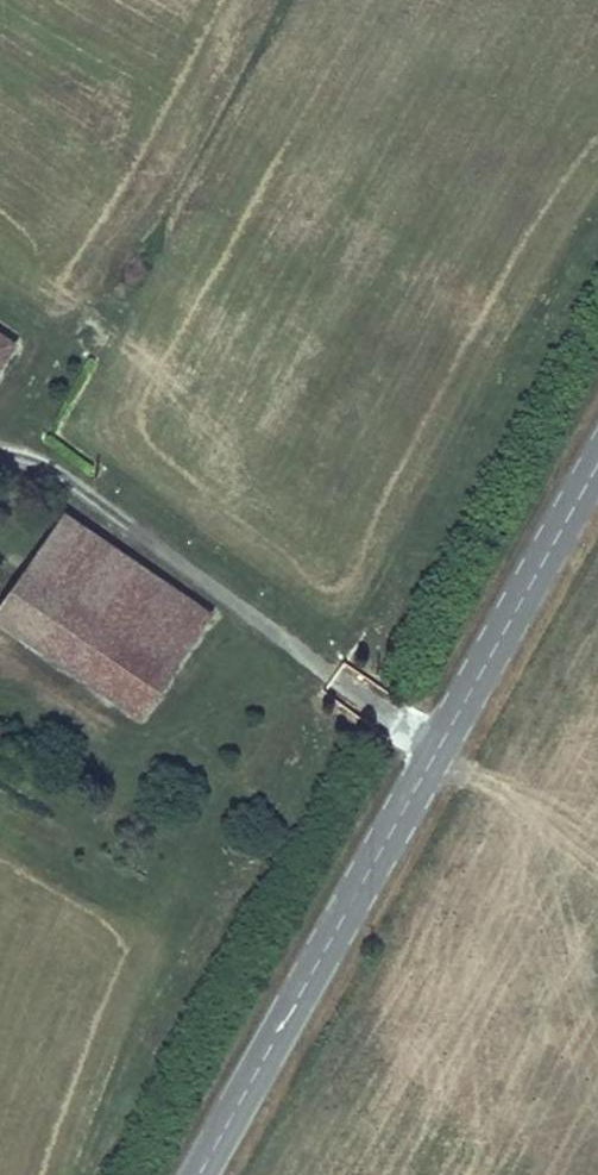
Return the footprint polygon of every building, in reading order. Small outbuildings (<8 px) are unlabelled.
[(0,331),(0,372),(19,344),(0,331)] [(93,530),(67,512),(31,563),(57,581),(93,530)] [(93,530),(57,581),(31,563),(0,608),(0,623),(88,684),(126,630),(129,632),(165,580),(93,530)] [(216,616),(165,580),(129,632),(180,667),(216,616)] [(142,722),(180,667),(129,632),(126,630),(88,684),(142,722)]
